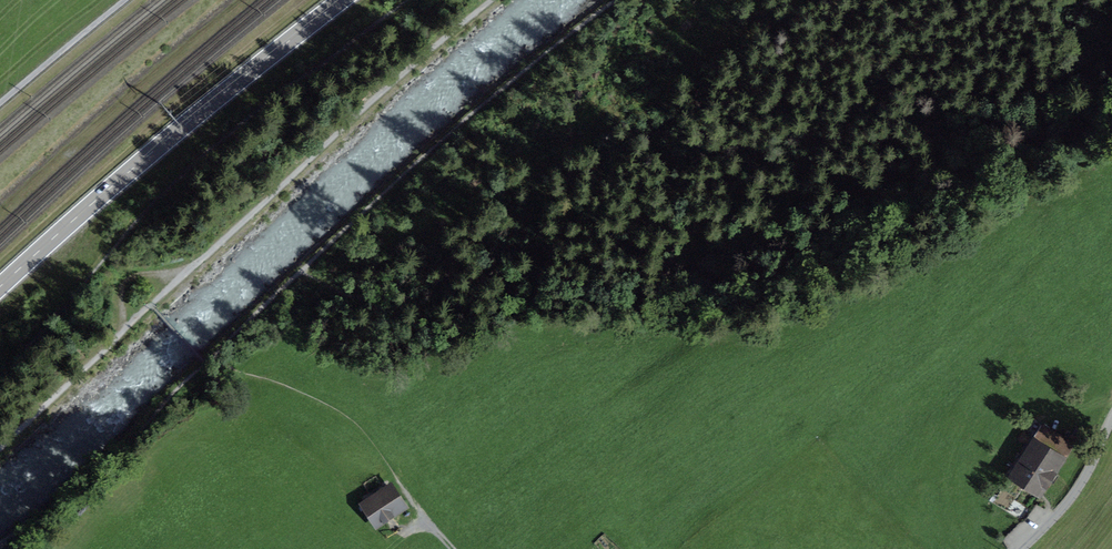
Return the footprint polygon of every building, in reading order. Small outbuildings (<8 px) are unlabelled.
[(1038,490),(1051,470),(1055,472),(1072,446),(1043,426),(1037,436),(1040,438),(1015,475),(1038,490)] [(391,487),(365,504),(378,523),(403,506),(391,487)]
